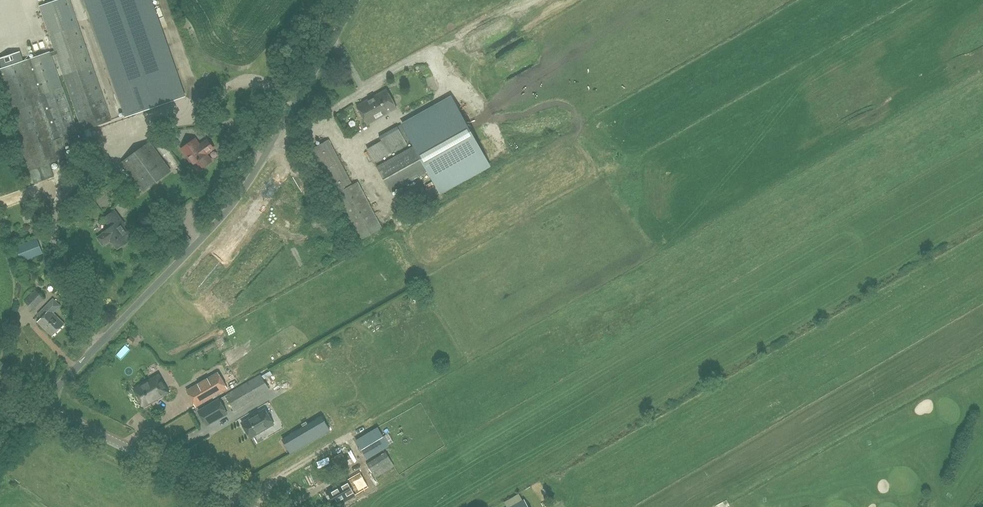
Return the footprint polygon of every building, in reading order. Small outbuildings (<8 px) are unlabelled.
[(84,130),(111,120),(92,66),(77,25),(69,0),(57,0),(40,6),(55,50),(50,52),(0,69),(0,85),(30,170),(31,169),(36,183),(55,176),(51,163),(58,160),(67,157),(63,146),(87,138),(84,130)] [(151,0),(86,0),(126,115),(165,101),(161,90),(180,83),(151,0)] [(367,124),(396,108),(386,89),(357,106),(367,124)] [(402,123),(415,146),(377,167),(391,192),(428,171),(441,194),(491,166),(451,95),(402,123)] [(375,161),(407,144),(405,140),(409,139),(401,124),(397,126),(398,127),(380,136),(383,142),(368,149),(375,161)] [(232,145),(237,140),(236,140),(239,137),(229,128),(226,131),(226,130),(221,136),(232,145)] [(512,141),(518,149),(522,146),(516,138),(512,141)] [(200,145),(195,139),(182,149),(198,171),(211,161),(206,154),(214,148),(207,140),(200,145)] [(353,185),(329,140),(311,149),(335,194),(360,241),(382,229),(358,182),(353,185)] [(143,191),(170,171),(149,142),(122,162),(143,191)] [(118,248),(131,238),(122,226),(124,225),(114,211),(105,218),(111,227),(104,232),(105,232),(99,236),(99,239),(102,243),(105,243),(111,239),(118,248)] [(21,261),(43,253),(37,238),(16,247),(21,261)] [(33,310),(44,298),(36,290),(24,301),(33,310)] [(52,336),(64,323),(53,312),(60,306),(53,299),(38,314),(42,318),(38,322),(52,336)] [(196,407),(228,389),(218,371),(186,390),(196,407)] [(235,411),(269,391),(260,375),(226,395),(235,411)] [(148,381),(134,389),(144,406),(151,402),(149,400),(154,397),(156,399),(169,392),(161,379),(151,385),(148,381)] [(207,425),(226,413),(218,399),(199,411),(207,425)] [(250,438),(274,424),(265,409),(241,422),(250,438)] [(323,417),(283,440),(290,452),(330,429),(323,417)] [(377,426),(355,440),(366,458),(388,445),(377,426)] [(343,453),(331,458),(337,471),(349,465),(343,453)] [(386,453),(367,464),(374,478),(394,467),(386,453)] [(336,506),(369,488),(360,472),(327,490),(336,506)] [(523,499),(509,506),(528,506),(523,499)]
